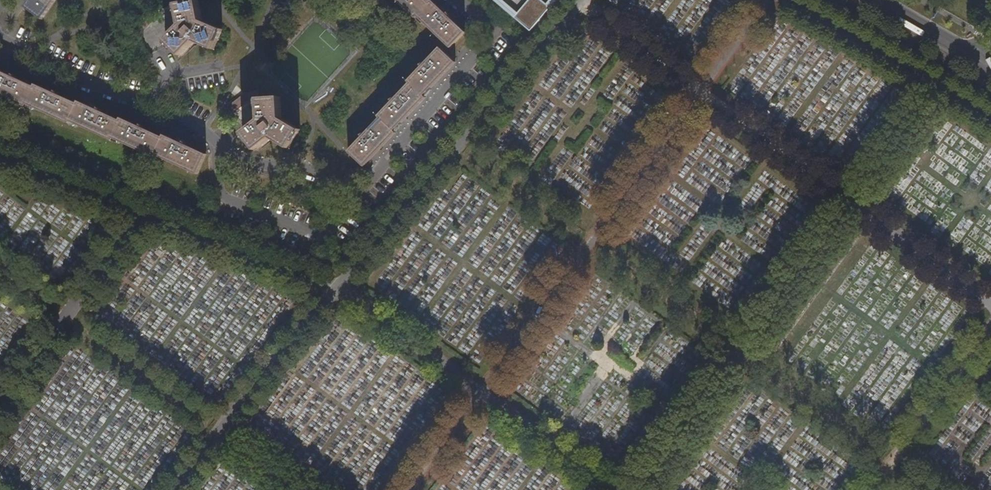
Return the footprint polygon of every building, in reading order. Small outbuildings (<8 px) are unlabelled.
[(24,6),(41,18),(54,0),(28,0),(24,6)] [(179,16),(192,23),(200,10),(198,0),(190,0),(186,1),(177,4),(179,16)] [(415,18),(418,16),(450,47),(464,32),(450,19),(447,13),(445,14),(431,1),(429,3),(427,0),(397,0),(415,18)] [(526,30),(552,0),(547,0),(544,4),(539,0),(526,0),(524,2),(520,0),(491,0),(526,30)] [(192,23),(179,16),(180,23),(165,39),(180,54),(194,40),(212,48),(221,28),(203,22),(201,19),(200,10),(192,23)] [(146,14),(143,15),(136,22),(133,28),(131,34),(131,43),(134,51),(139,58),(144,62),(149,54),(147,53),(143,49),(141,45),(140,40),(140,35),(142,31),(145,27),(149,22),(146,14)] [(348,152),(363,166),(395,132),(393,130),(424,98),(422,96),(454,63),(439,48),(426,62),(420,65),(420,68),(408,81),(408,83),(395,97),(390,99),(391,103),(378,116),(379,118),(366,131),(360,134),(361,137),(348,152)] [(197,173),(205,154),(187,146),(182,141),(180,143),(163,134),(162,137),(144,129),(140,124),(137,127),(120,118),(119,120),(101,111),(97,108),(96,109),(77,101),(76,103),(60,96),(54,90),(52,93),(35,84),(34,86),(18,78),(11,74),(9,75),(0,71),(0,94),(26,106),(27,104),(69,122),(70,120),(112,139),(113,137),(153,156),(154,154),(197,173)] [(248,102),(257,99),(257,91),(247,94),(224,109),(229,115),(248,102)] [(278,97),(257,99),(258,118),(258,121),(242,133),(254,149),(270,137),(288,147),(297,128),(281,119),(279,117),(278,97)] [(436,119),(440,121),(448,112),(445,109),(436,119)] [(401,161),(405,163),(413,153),(409,151),(401,161)]
